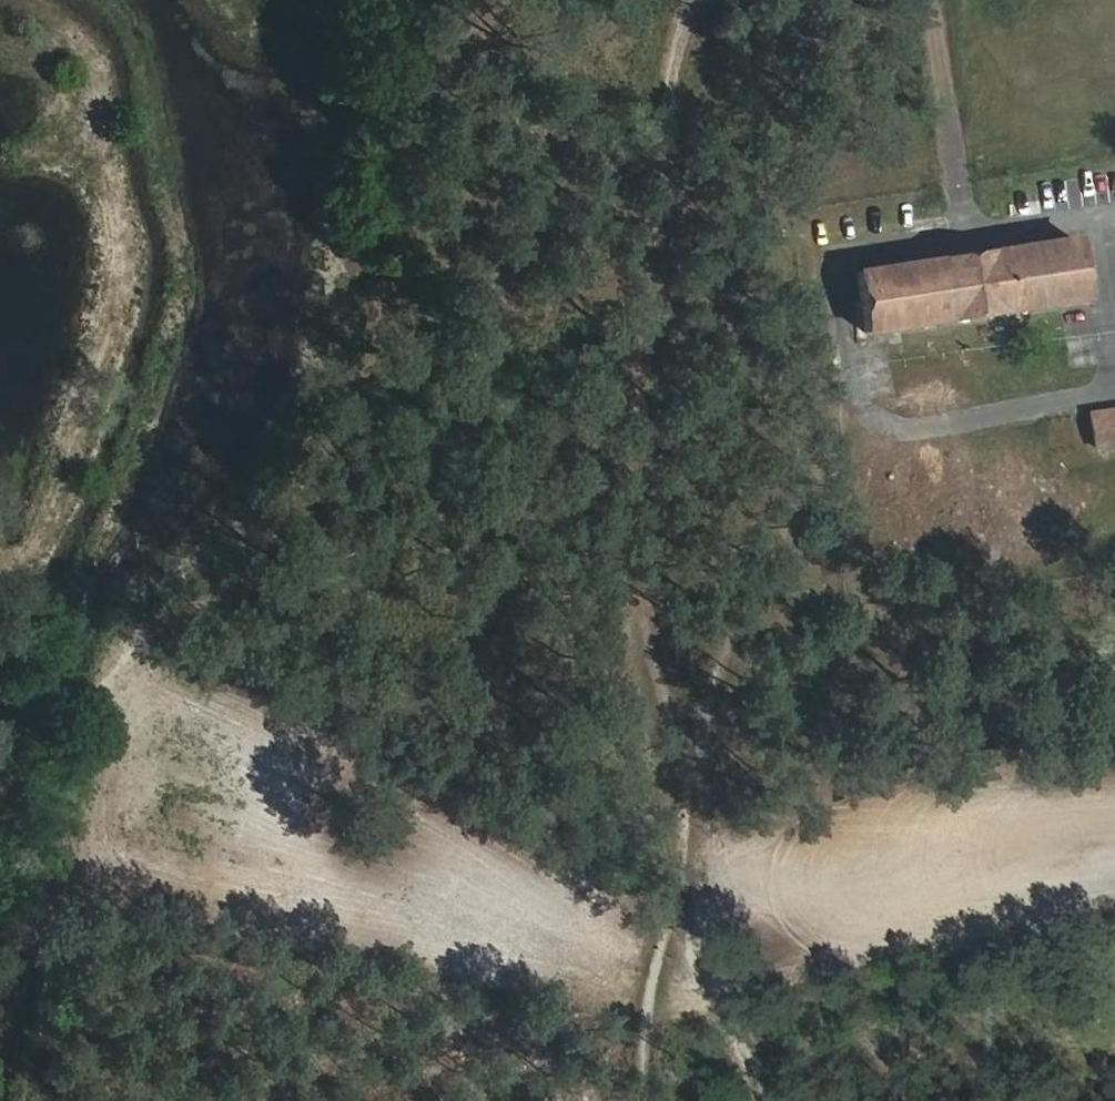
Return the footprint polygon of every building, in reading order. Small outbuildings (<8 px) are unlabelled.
[(1076,241),(849,265),(856,334),(1084,310),(1076,241)] [(1114,449),(1114,407),(1084,412),(1091,452),(1114,449)]
